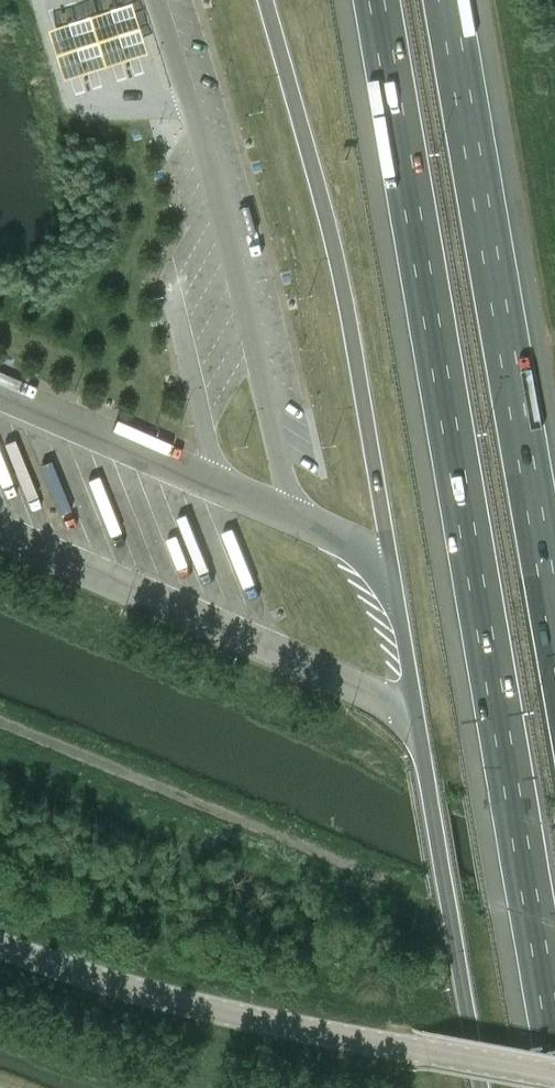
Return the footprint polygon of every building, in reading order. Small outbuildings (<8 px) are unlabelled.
[(128,0),(122,0),(44,25),(60,74),(143,47),(128,0)]
